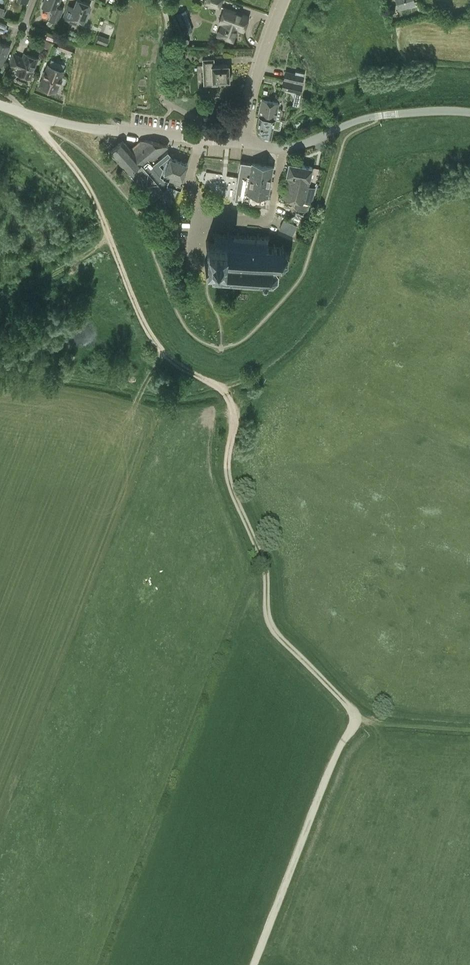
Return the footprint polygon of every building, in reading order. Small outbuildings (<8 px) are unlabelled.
[(53,10),(50,19),(57,22),(63,8),(57,6),(59,0),(44,0),(42,6),(53,10)] [(67,8),(63,19),(75,23),(77,19),(83,21),(83,20),(86,21),(89,12),(87,11),(90,4),(81,0),(77,0),(73,10),(67,8)] [(233,41),(237,28),(243,31),(248,16),(224,7),(219,22),(222,23),(217,35),(233,41)] [(184,33),(193,30),(185,9),(177,12),(184,33)] [(97,41),(107,45),(110,38),(99,35),(97,41)] [(60,40),(57,47),(70,52),(73,45),(60,40)] [(0,63),(2,64),(9,46),(0,42),(0,64),(0,63)] [(20,56),(14,54),(10,64),(18,68),(17,73),(30,78),(38,58),(24,53),(22,58),(19,57),(20,56)] [(230,81),(229,64),(214,65),(214,58),(202,59),(204,85),(218,85),(218,81),(230,81)] [(55,91),(55,90),(57,91),(59,90),(61,85),(60,83),(59,82),(63,70),(48,64),(40,85),(55,91)] [(293,92),(292,95),(300,96),(305,73),(296,71),(295,73),(286,70),(281,89),(293,92)] [(258,116),(259,116),(259,115),(262,116),(274,118),(280,120),(282,110),(281,108),(277,108),(278,102),(262,98),(258,116)] [(259,116),(257,128),(257,133),(262,137),(270,139),(272,130),(281,131),(283,120),(280,120),(274,118),(262,116),(259,115),(259,116)] [(167,146),(166,144),(146,140),(140,139),(130,149),(122,140),(109,151),(129,174),(130,174),(132,177),(134,179),(140,186),(144,191),(154,202),(170,187),(168,187),(169,183),(161,180),(160,179),(164,170),(159,165),(170,155),(169,154),(153,167),(150,164),(154,161),(152,159),(167,146)] [(180,184),(180,183),(182,178),(187,163),(170,156),(162,178),(161,180),(169,183),(168,187),(170,187),(178,190),(180,184)] [(267,196),(273,166),(252,162),(252,163),(245,162),(240,161),(236,189),(234,199),(260,204),(265,205),(267,196)] [(304,213),(308,211),(310,203),(311,204),(314,192),(307,190),(312,167),(289,161),(286,174),(289,175),(282,197),(295,200),(293,208),(296,211),(304,213)] [(220,188),(220,173),(205,172),(204,187),(220,188)] [(279,228),(293,234),(297,225),(283,219),(279,228)] [(207,259),(204,261),(206,263),(209,265),(213,266),(212,275),(211,277),(212,278),(213,277),(224,277),(224,279),(226,279),(226,278),(227,278),(226,286),(251,288),(252,280),(254,280),(254,282),(255,282),(256,280),(262,280),(261,283),(263,285),(265,286),(267,284),(267,281),(271,281),(272,283),(273,283),(273,281),(276,277),(278,278),(279,277),(277,276),(277,271),(279,271),(279,270),(278,269),(276,267),(280,267),(280,269),(282,268),(281,266),(286,262),(288,263),(289,262),(287,260),(287,254),(289,253),(289,252),(286,252),(282,248),(283,245),(282,245),(281,247),(274,247),(275,244),(273,244),(273,246),(266,246),(267,238),(269,237),(268,236),(266,237),(258,237),(258,235),(257,234),(257,237),(248,236),(248,234),(247,233),(247,236),(238,235),(239,233),(237,232),(237,235),(228,234),(228,232),(227,232),(227,234),(216,233),(216,231),(215,231),(215,233),(212,233),(212,235),(215,235),(214,242),(209,241),(208,239),(206,241),(208,243),(207,259)]
